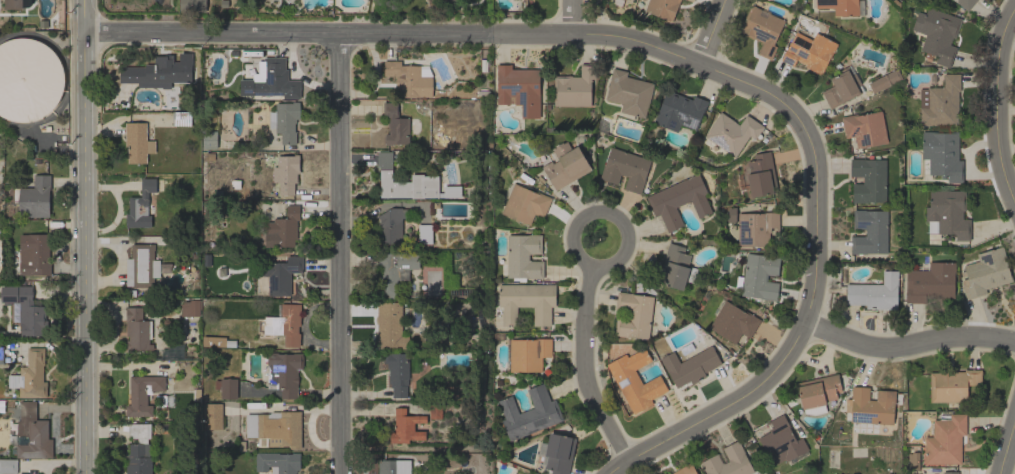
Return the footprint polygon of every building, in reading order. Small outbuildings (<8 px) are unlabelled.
[(4,9),(4,0),(30,0),(30,3),(29,3),(29,7),(22,7),(22,9),(4,9)] [(179,11),(179,0),(206,0),(205,12),(179,11)] [(644,11),(648,0),(680,0),(671,21),(644,11)] [(811,7),(811,0),(857,0),(862,0),(863,15),(857,15),(833,16),(833,8),(816,8),(816,6),(811,7)] [(955,1),(956,0),(976,0),(967,11),(955,1)] [(784,21),(773,45),(777,47),(770,60),(757,54),(762,42),(754,38),(754,39),(738,31),(751,4),(756,7),(761,9),(758,14),(766,18),(768,13),(784,21)] [(949,68),(935,63),(937,56),(935,56),(935,55),(934,58),(932,57),(933,54),(932,54),(931,57),(925,55),(926,52),(920,50),(925,35),(918,32),(927,6),(961,19),(954,38),(952,37),(949,45),(956,47),(949,68)] [(812,39),(815,32),(837,44),(830,58),(829,57),(822,70),(823,71),(821,75),(804,66),(805,64),(796,60),(793,66),(780,60),(786,48),(786,49),(795,31),(812,39)] [(4,117),(0,115),(0,44),(3,42),(12,39),(19,37),(26,38),(32,39),(39,41),(45,44),(51,49),(56,55),(59,59),(62,67),(63,72),(64,80),(64,85),(62,93),(60,98),(56,105),(53,109),(46,114),(41,117),(34,119),(29,121),(23,121),(13,120),(8,119),(4,117)] [(239,95),(240,79),(253,79),(253,81),(264,81),(264,78),(258,78),(258,61),(264,61),(264,57),(285,57),(285,70),(287,70),(287,80),(300,80),(300,98),(283,98),(283,95),(239,95)] [(174,86),(137,86),(137,83),(125,83),(125,66),(145,67),(145,64),(169,65),(169,61),(183,62),(183,82),(174,82),(174,86)] [(431,75),(431,76),(432,76),(432,96),(399,96),(399,76),(383,76),(383,61),(401,61),(401,65),(420,65),(420,66),(427,66),(431,75)] [(539,69),(539,118),(521,118),(521,105),(514,105),(514,96),(509,96),(509,104),(497,104),(497,71),(496,71),(496,68),(496,64),(497,64),(511,64),(511,69),(539,69)] [(554,105),(554,75),(571,75),(571,76),(580,76),(580,64),(595,64),(595,79),(591,79),(590,105),(554,105)] [(861,84),(858,85),(862,93),(856,96),(855,95),(830,109),(821,92),(833,85),(830,78),(836,75),(835,72),(847,66),(852,74),(855,73),(861,84)] [(654,83),(644,118),(620,112),(622,104),(604,99),(613,68),(627,72),(626,76),(654,83)] [(897,68),(902,79),(872,93),(867,83),(897,68)] [(927,87),(943,87),(943,74),(960,74),(959,91),(958,91),(958,110),(957,110),(957,126),(919,125),(919,107),(918,107),(919,89),(927,89),(927,87)] [(692,100),(694,95),(708,101),(703,115),(702,114),(695,131),(680,124),(677,132),(653,122),(666,89),(692,100)] [(275,103),(292,103),(292,102),(299,102),(299,119),(296,119),(296,123),(294,123),(294,131),(296,131),(296,144),(281,144),(281,133),(275,133),(275,128),(268,128),(268,111),(275,111),(275,103)] [(409,144),(392,144),(392,145),(385,145),(385,134),(389,134),(389,126),(387,126),(387,117),(383,117),(383,102),(397,102),(397,111),(398,111),(398,118),(416,118),(416,133),(409,133),(409,144)] [(854,136),(845,138),(840,117),(856,114),(857,116),(881,110),(888,143),(857,149),(854,136)] [(172,111),(191,111),(191,125),(172,125),(172,111)] [(704,136),(720,112),(739,124),(746,114),(763,126),(755,139),(749,136),(735,157),(704,136)] [(145,140),(155,140),(155,153),(146,153),(146,163),(127,163),(127,146),(125,146),(125,122),(145,122),(145,140)] [(202,149),(202,131),(217,131),(217,149),(202,149)] [(922,131),(934,131),(934,132),(953,132),(953,131),(958,131),(958,160),(962,160),(963,182),(947,182),(947,175),(922,176),(922,131)] [(541,167),(551,161),(553,163),(558,160),(552,150),(556,147),(555,146),(562,142),(563,143),(566,141),(571,149),(577,146),(591,170),(555,191),(541,167)] [(650,160),(644,179),(645,179),(640,194),(623,189),(627,176),(620,174),(617,184),(599,178),(603,166),(604,167),(610,147),(650,160)] [(437,175),(437,197),(424,197),(424,198),(411,198),(411,197),(380,197),(380,171),(376,171),(376,166),(377,166),(377,151),(392,151),(392,181),(411,181),(411,174),(424,174),(424,175),(437,175)] [(777,192),(750,197),(746,174),(749,173),(747,161),(754,160),(753,154),(770,151),(777,192)] [(297,182),(294,182),(294,195),(279,195),(279,183),(277,183),(277,182),(273,182),(273,166),(277,166),(277,155),(294,155),(294,154),(298,154),(298,170),(300,170),(300,173),(297,173),(297,182)] [(885,202),(866,202),(852,202),(852,183),(862,183),(862,176),(850,176),(850,158),(865,158),(865,159),(886,159),(885,202)] [(707,193),(704,195),(712,212),(698,218),(690,201),(675,207),(683,225),(667,232),(660,214),(655,217),(646,196),(698,173),(707,193)] [(51,175),(51,189),(49,189),(49,217),(19,217),(19,200),(14,200),(14,188),(33,187),(33,175),(51,175)] [(125,227),(125,213),(128,213),(128,196),(141,196),(141,178),(155,178),(155,192),(148,192),(148,205),(147,205),(147,215),(151,215),(151,227),(125,227)] [(501,213),(514,183),(535,192),(536,191),(552,198),(543,218),(535,214),(530,225),(501,213)] [(459,185),(459,197),(442,197),(442,185),(459,185)] [(970,240),(955,241),(955,234),(953,234),(953,233),(940,233),(940,240),(928,240),(928,220),(925,220),(925,206),(929,206),(929,190),(965,190),(965,211),(962,211),(962,219),(970,219),(970,240)] [(297,239),(294,239),(294,246),(274,246),(273,235),(264,235),(264,221),(273,221),(273,218),(286,218),(286,205),(299,205),(299,220),(296,220),(297,239)] [(401,208),(401,209),(407,209),(407,218),(402,218),(401,243),(379,243),(380,220),(377,216),(391,208),(401,208)] [(864,253),(864,254),(851,254),(851,236),(865,236),(865,229),(853,229),(853,210),(865,210),(865,211),(887,211),(887,253),(864,253)] [(738,213),(763,213),(763,212),(779,212),(779,232),(769,232),(769,245),(738,245),(738,213)] [(431,224),(432,243),(418,243),(418,224),(431,224)] [(49,234),(49,259),(51,259),(51,275),(34,275),(34,274),(29,274),(29,268),(20,268),(13,262),(13,252),(19,249),(19,234),(49,234)] [(507,235),(527,235),(527,234),(541,234),(541,254),(531,253),(531,254),(529,254),(529,260),(530,260),(543,260),(543,278),(526,278),(525,278),(525,282),(519,282),(519,280),(512,280),(512,277),(507,277),(507,235)] [(685,247),(683,253),(690,255),(687,267),(688,267),(689,266),(697,268),(693,283),(685,280),(682,290),(660,283),(663,274),(659,273),(669,242),(685,247)] [(170,264),(170,273),(159,273),(159,277),(153,277),(153,279),(157,279),(157,282),(153,282),(153,287),(131,287),(131,286),(126,286),(126,258),(131,258),(131,244),(154,244),(154,250),(154,260),(159,260),(159,264),(170,264)] [(963,267),(963,265),(978,261),(976,254),(1002,246),(1012,281),(985,289),(986,294),(965,300),(961,285),(962,285),(962,284),(967,283),(962,267),(963,267)] [(408,282),(398,282),(398,298),(379,298),(379,276),(381,276),(381,266),(377,266),(377,252),(419,252),(419,269),(408,269),(408,282)] [(768,256),(781,258),(779,277),(769,276),(768,282),(780,284),(778,302),(760,299),(742,296),(748,254),(768,256)] [(255,294),(255,276),(261,276),(261,262),(265,262),(265,258),(272,257),(272,262),(286,262),(286,256),(302,256),(302,273),(290,273),(290,295),(268,296),(268,293),(255,294)] [(905,270),(928,270),(928,262),(955,262),(955,279),(954,279),(953,298),(925,298),(925,303),(905,303),(905,270)] [(882,271),(897,271),(897,286),(897,309),(865,309),(865,305),(846,304),(846,284),(882,284),(882,271)] [(555,284),(555,306),(551,306),(551,326),(533,326),(533,306),(517,306),(517,326),(502,326),(502,307),(498,307),(498,284),(555,284)] [(12,321),(12,315),(19,315),(19,314),(12,314),(12,308),(19,308),(19,307),(12,307),(12,300),(16,300),(16,286),(32,286),(31,291),(32,291),(32,297),(32,299),(33,299),(33,305),(37,305),(37,306),(45,306),(45,335),(38,335),(38,336),(29,336),(29,335),(28,335),(28,336),(20,336),(20,324),(19,324),(19,321),(12,321)] [(648,339),(631,337),(614,335),(616,318),(627,319),(628,311),(615,309),(617,291),(633,293),(633,294),(653,296),(648,339)] [(708,327),(715,315),(712,314),(722,298),(724,300),(725,300),(745,312),(745,310),(761,319),(749,338),(741,333),(735,344),(708,327)] [(181,303),(183,303),(183,301),(190,301),(190,300),(199,300),(200,300),(201,300),(201,309),(199,309),(199,316),(181,316),(181,303)] [(377,323),(382,324),(382,316),(377,316),(378,302),(402,302),(402,304),(407,304),(407,318),(402,318),(401,335),(408,335),(408,349),(377,348),(377,323)] [(280,317),(281,304),(300,304),(300,326),(298,326),(298,333),(299,333),(299,347),(283,346),(284,334),(263,334),(263,316),(271,316),(280,317)] [(126,349),(126,340),(129,340),(129,336),(126,336),(126,321),(125,321),(125,307),(142,307),(142,320),(149,320),(149,344),(153,344),(153,349),(126,349)] [(202,336),(226,337),(226,340),(236,340),(235,347),(202,346),(202,336)] [(509,371),(510,339),(535,339),(535,338),(551,338),(551,357),(542,357),(542,372),(509,371)] [(711,345),(721,364),(704,373),(706,377),(692,384),(690,381),(676,388),(668,372),(667,373),(659,358),(673,350),(679,362),(711,345)] [(19,388),(8,388),(8,375),(19,375),(19,366),(23,366),(23,359),(27,359),(27,347),(44,347),(44,365),(43,365),(43,381),(46,381),(46,397),(18,397),(19,388)] [(606,364),(625,354),(627,357),(644,348),(651,360),(634,369),(642,384),(659,374),(668,390),(651,400),(653,403),(633,414),(606,364)] [(267,353),(278,352),(278,354),(293,354),(293,353),(303,353),(303,369),(297,369),(297,399),(281,399),(281,388),(267,388),(267,353)] [(384,353),(408,353),(408,379),(407,379),(407,385),(406,385),(407,397),(392,398),(392,387),(390,387),(390,383),(388,383),(388,368),(387,368),(387,363),(384,363),(384,353)] [(929,372),(946,372),(946,371),(964,371),(964,369),(981,369),(981,385),(967,385),(967,402),(929,402),(929,372)] [(837,373),(841,391),(836,392),(837,399),(825,402),(825,404),(802,410),(796,383),(837,373)] [(171,377),(171,389),(164,389),(164,391),(151,391),(151,405),(152,405),(152,416),(126,416),(126,405),(130,405),(130,376),(164,376),(164,377),(171,377)] [(237,399),(220,399),(220,396),(213,396),(213,388),(214,388),(214,380),(220,380),(220,378),(237,378),(237,399)] [(518,413),(534,407),(526,389),(543,383),(550,401),(555,399),(563,420),(509,441),(501,420),(504,419),(497,401),(511,395),(518,413)] [(851,412),(845,412),(846,398),(851,399),(851,386),(869,387),(869,401),(875,401),(876,389),(895,390),(894,405),(893,405),(892,424),(850,422),(851,412)] [(48,439),(52,439),(52,457),(16,458),(16,444),(27,444),(27,442),(29,442),(29,437),(20,437),(20,401),(36,400),(36,420),(48,420),(48,439)] [(222,429),(205,429),(205,403),(221,403),(222,429)] [(266,446),(257,446),(257,437),(246,437),(246,414),(269,414),(271,412),(280,412),(280,411),(282,411),(282,404),(296,404),(296,411),(300,411),(300,449),(288,449),(288,446),(268,446),(268,437),(266,437),(266,446)] [(429,404),(441,404),(441,418),(429,418),(429,404)] [(824,412),(823,406),(802,409),(803,415),(824,412)] [(390,443),(390,433),(391,433),(391,432),(394,432),(394,433),(395,407),(406,408),(406,415),(414,415),(426,415),(426,423),(414,422),(414,430),(425,431),(425,440),(413,440),(413,439),(409,439),(409,443),(390,443)] [(785,462),(783,459),(772,466),(757,438),(769,431),(768,429),(772,427),(770,423),(766,425),(765,423),(782,413),(790,428),(789,429),(795,440),(801,437),(808,449),(785,462)] [(938,415),(949,415),(949,414),(966,414),(966,435),(961,435),(961,464),(924,464),(924,437),(932,437),(932,434),(930,434),(930,422),(932,422),(932,420),(938,420),(938,415)] [(151,457),(151,473),(126,473),(126,464),(128,464),(128,454),(129,454),(129,444),(137,444),(137,438),(128,438),(128,423),(150,423),(150,438),(147,438),(147,444),(149,444),(149,457),(151,457)] [(576,438),(568,473),(551,473),(552,469),(544,467),(545,466),(540,465),(542,456),(536,455),(539,441),(547,443),(549,432),(576,438)] [(754,472),(750,473),(706,473),(705,472),(700,462),(717,453),(721,462),(722,462),(723,464),(728,461),(727,460),(728,459),(722,448),(737,440),(744,453),(754,472)] [(295,473),(271,473),(271,466),(268,466),(268,471),(255,471),(255,452),(278,452),(278,453),(291,453),(291,452),(299,452),(299,470),(296,470),(296,473),(295,473)] [(918,470),(911,470),(911,469),(907,469),(907,453),(911,453),(911,452),(918,452),(918,470)] [(17,473),(0,473),(0,458),(17,459),(17,473)] [(410,460),(410,473),(378,473),(378,459),(385,459),(384,460),(410,460)] [(691,462),(697,473),(667,473),(691,462)]
